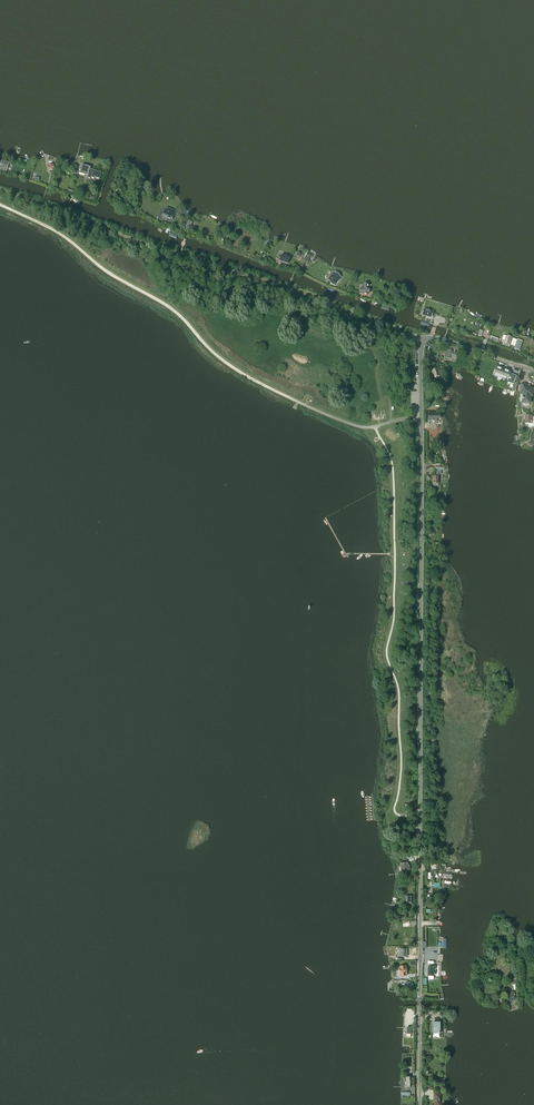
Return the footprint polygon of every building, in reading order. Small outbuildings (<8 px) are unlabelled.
[(8,164),(2,162),(0,166),(0,167),(0,169),(6,171),(7,168),(8,164)] [(82,165),(79,174),(85,175),(84,177),(91,179),(91,177),(94,178),(94,177),(99,179),(101,173),(89,169),(90,168),(82,165)] [(165,211),(163,217),(173,220),(175,214),(174,214),(175,211),(171,210),(170,211),(168,212),(165,211)] [(282,255),(279,261),(288,264),(290,258),(282,255)] [(333,273),(328,279),(332,284),(336,285),(341,278),(339,274),(337,276),(333,273)] [(363,288),(360,288),(360,293),(363,293),(363,294),(368,294),(368,293),(369,293),(369,290),(368,290),(368,287),(368,286),(368,285),(363,285),(363,288)] [(509,347),(512,338),(507,336),(505,343),(504,342),(503,345),(509,347)] [(520,351),(523,341),(517,339),(514,349),(520,351)] [(456,358),(457,354),(447,350),(444,357),(449,359),(450,356),(456,358)] [(495,367),(492,375),(506,380),(509,372),(501,369),(495,367)] [(530,404),(530,396),(532,396),(532,395),(533,389),(526,389),(526,385),(522,384),(521,394),(523,394),(522,403),(523,403),(524,405),(526,405),(528,405),(529,404),(530,404)] [(515,996),(514,992),(505,994),(505,995),(507,994),(508,998),(509,998),(510,1002),(515,1001),(514,996),(515,996)]
